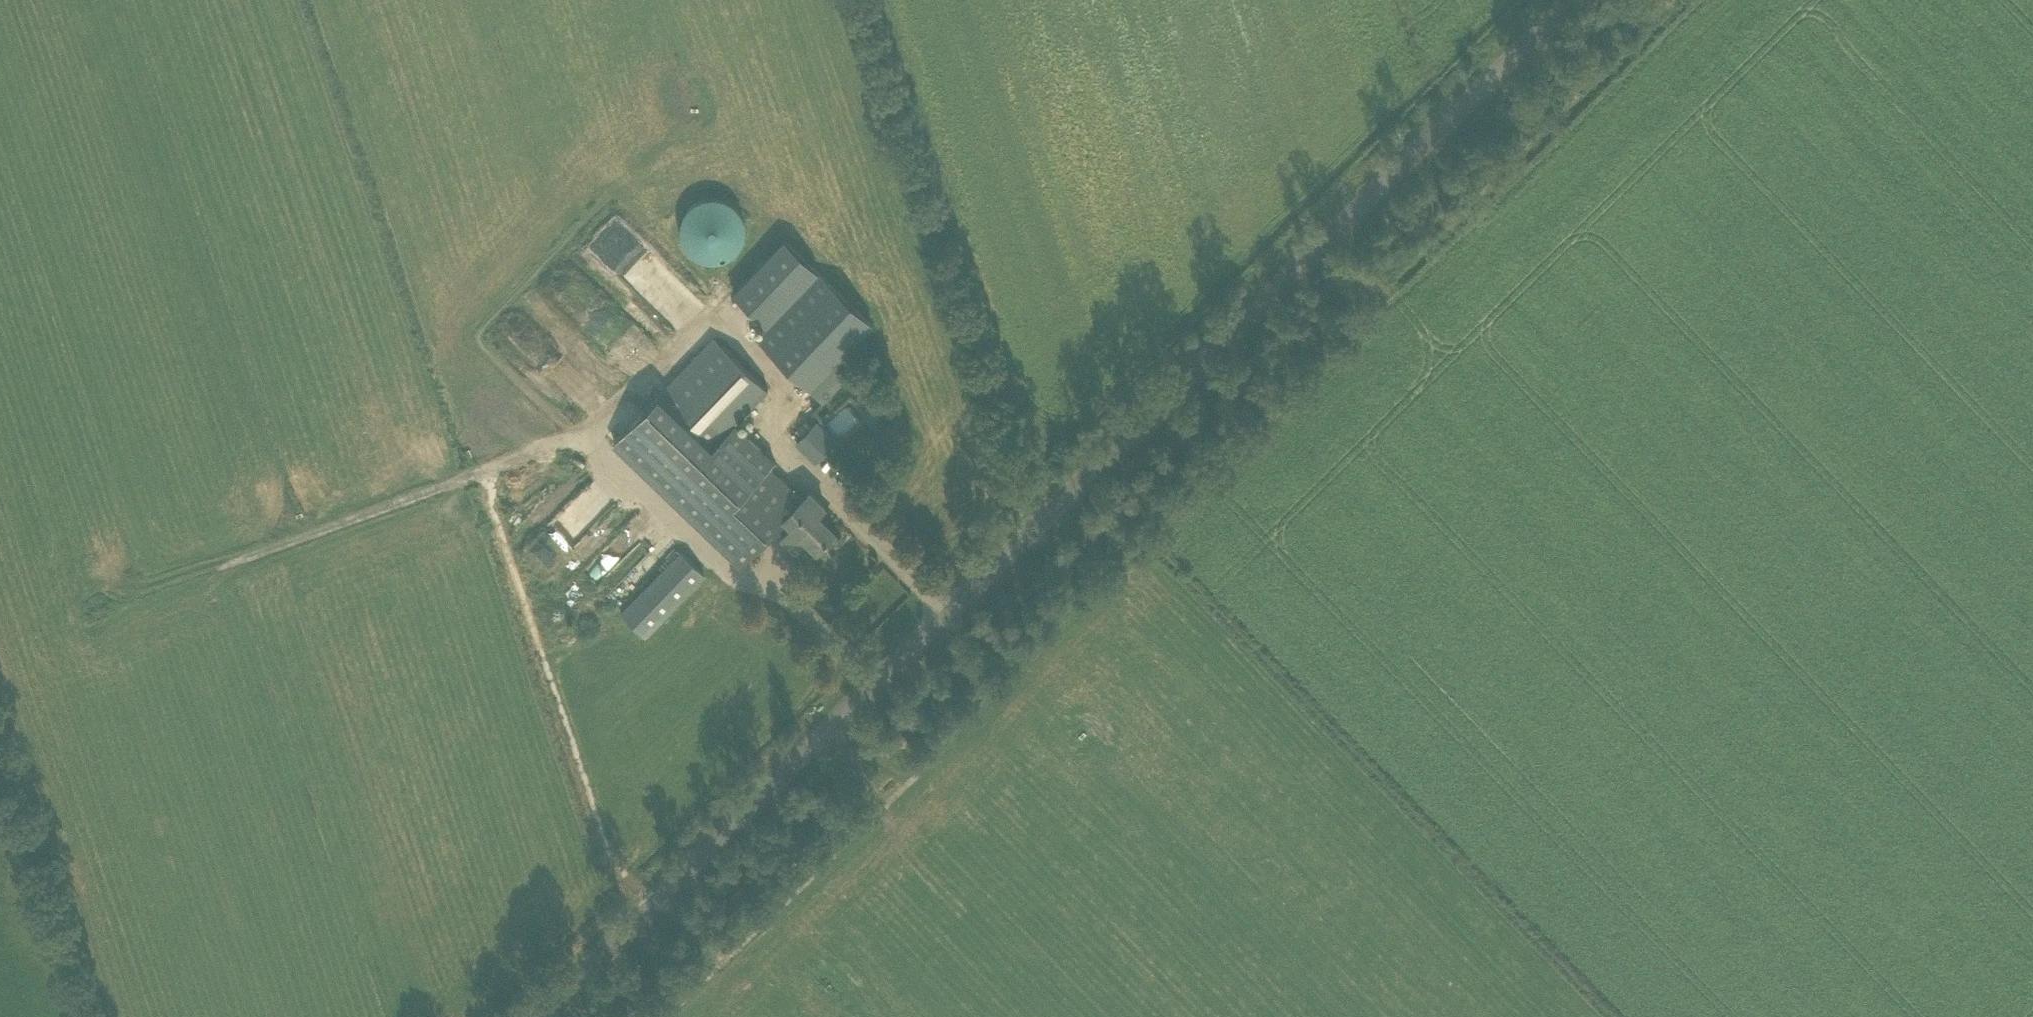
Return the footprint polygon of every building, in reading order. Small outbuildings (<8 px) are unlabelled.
[(718,198),(710,198),(703,199),(697,202),(691,206),(686,212),(682,218),(680,224),(680,231),(681,237),(683,243),(686,249),(690,254),(695,258),(701,261),(708,263),(715,263),(722,262),(729,259),(735,255),(740,250),(743,244),(746,237),(746,231),(745,224),(743,218),(740,212),(735,207),(730,203),(724,200),(718,198)] [(708,311),(616,238),(597,261),(689,334),(708,311)] [(767,326),(755,337),(824,402),(846,379),(833,367),(852,346),(829,324),(850,302),(784,239),(733,293),(767,326)] [(669,492),(728,549),(742,563),(776,528),(783,535),(782,536),(796,549),(806,538),(817,549),(835,531),(835,530),(833,532),(816,516),(825,506),(810,491),(803,498),(765,462),(770,456),(736,424),(768,390),(713,338),(617,437),(660,479),(669,492)] [(816,463),(836,442),(816,422),(795,442),(816,463)] [(893,423),(873,443),(885,455),(905,435),(893,423)] [(556,551),(571,536),(560,525),(588,498),(582,492),(539,534),(556,551)] [(645,638),(706,576),(701,571),(689,560),(680,551),(620,612),(645,638)] [(600,556),(586,566),(593,576),(608,566),(600,556)]
